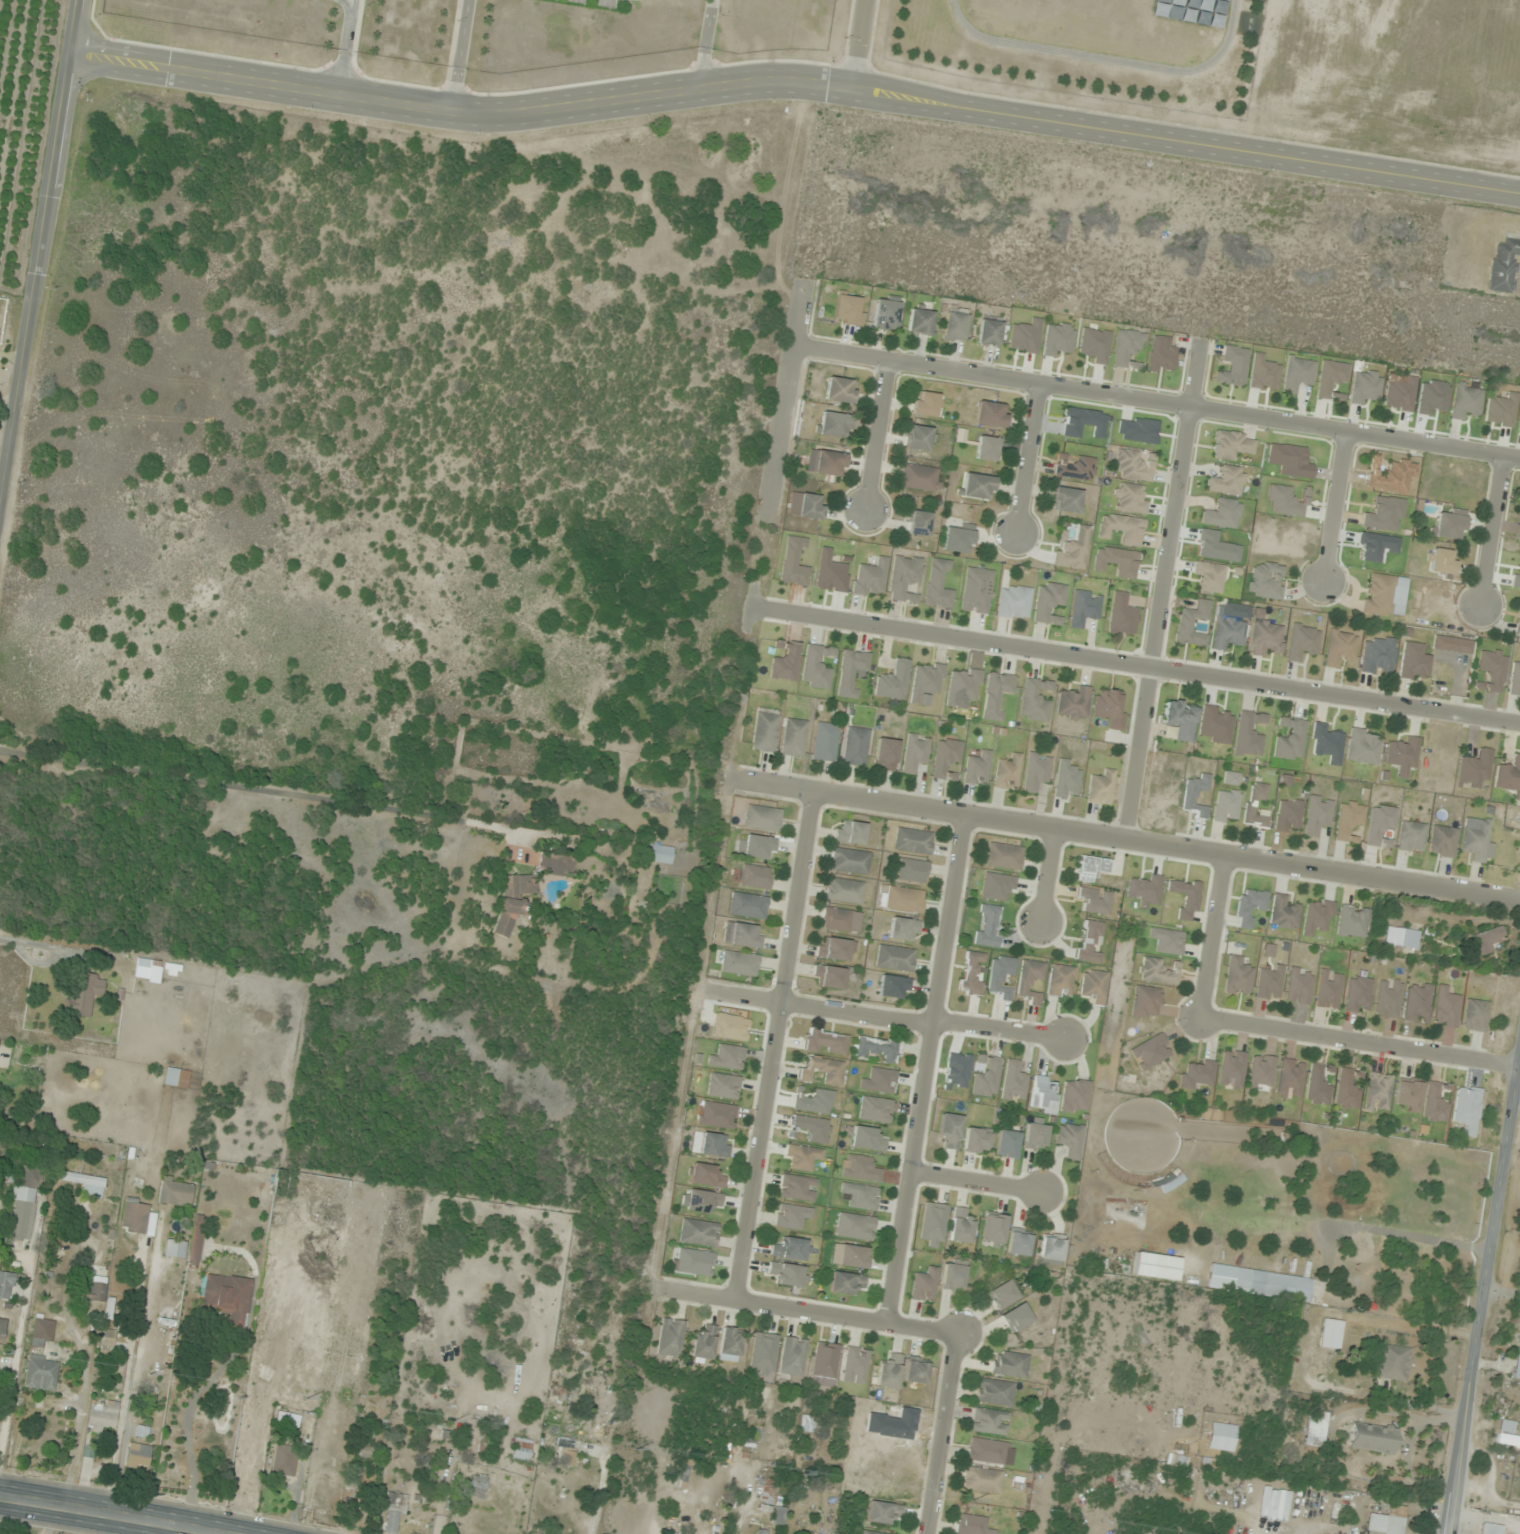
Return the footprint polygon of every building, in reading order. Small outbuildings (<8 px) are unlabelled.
[(1518,257),(1519,257),(1519,240),(1503,238),(1502,246),(1492,245),(1486,291),(1513,295),(1518,257)] [(862,307),(857,307),(857,296),(835,296),(835,325),(862,325),(862,307)] [(898,296),(874,296),(874,331),(898,331),(898,296)] [(934,309),(911,306),(907,333),(929,336),(934,309)] [(965,311),(945,311),(945,341),(965,341),(965,311)] [(1042,320),(1032,318),(1030,327),(1013,324),(1008,349),(1036,354),(1042,320)] [(979,345),(1000,345),(1000,319),(979,319),(979,345)] [(1062,358),(1063,349),(1072,351),(1075,326),(1047,322),(1043,355),(1062,358)] [(1111,332),(1083,328),(1080,352),(1088,353),(1087,362),(1106,364),(1111,332)] [(1114,367),(1140,369),(1141,362),(1132,362),(1134,350),(1142,351),(1144,333),(1117,331),(1114,367)] [(1243,386),(1248,349),(1227,346),(1223,373),(1216,372),(1215,382),(1243,386)] [(1265,367),(1261,353),(1247,357),(1256,391),(1279,385),(1274,364),(1265,367)] [(1298,394),(1300,385),(1311,386),(1315,362),(1288,358),(1282,392),(1298,394)] [(1316,397),(1332,400),(1334,383),(1345,384),(1348,365),(1322,361),(1316,397)] [(1369,406),(1371,397),(1379,399),(1383,374),(1354,370),(1349,403),(1369,406)] [(1417,378),(1407,376),(1406,385),(1388,382),(1383,407),(1411,412),(1417,378)] [(825,401),(853,404),(856,380),(828,377),(825,401)] [(1483,388),(1457,384),(1451,419),(1468,421),(1470,413),(1479,415),(1483,388)] [(912,415),(940,418),(943,395),(914,392),(912,415)] [(1517,393),(1508,392),(1507,401),(1488,399),(1485,424),(1513,427),(1517,393)] [(975,425),(1005,428),(1008,405),(978,401),(975,425)] [(852,415),(820,412),(818,436),(849,439),(852,415)] [(936,429),(909,425),(905,448),(932,453),(936,429)] [(1211,458),(1236,461),(1237,453),(1253,455),(1255,436),(1215,431),(1211,458)] [(976,460),(996,462),(998,438),(978,436),(976,460)] [(1278,464),(1277,475),(1311,479),(1313,461),(1304,460),(1305,448),(1270,443),(1267,463),(1278,464)] [(807,473),(843,477),(846,453),(810,449),(807,473)] [(1151,482),(1155,455),(1118,449),(1115,469),(1122,470),(1121,478),(1151,482)] [(1390,459),(1388,470),(1378,469),(1380,456),(1371,455),(1366,489),(1410,495),(1414,462),(1390,459)] [(1096,459),(1076,456),(1075,465),(1056,462),(1054,477),(1093,482),(1096,459)] [(900,487),(938,492),(941,468),(903,464),(900,487)] [(1219,475),(1209,474),(1207,491),(1240,496),(1244,469),(1221,465),(1219,475)] [(991,501),(995,477),(964,473),(961,496),(991,501)] [(1140,495),(1141,486),(1119,484),(1116,510),(1146,514),(1148,496),(1140,495)] [(1291,487),(1269,484),(1266,503),(1273,504),(1272,514),(1304,518),(1306,497),(1290,495),(1291,487)] [(1051,512),(1083,515),(1085,491),(1053,488),(1051,512)] [(798,516),(821,520),(825,497),(802,492),(798,516)] [(1361,527),(1400,533),(1405,500),(1376,496),(1373,515),(1363,513),(1361,527)] [(1237,528),(1240,502),(1215,499),(1214,508),(1203,507),(1201,524),(1237,528)] [(1445,517),(1434,515),(1431,536),(1461,541),(1466,511),(1446,508),(1445,517)] [(908,534),(928,537),(931,513),(912,511),(908,534)] [(1141,547),(1145,520),(1102,514),(1098,539),(1109,540),(1110,533),(1121,534),(1120,544),(1141,547)] [(945,553),(973,553),(973,525),(945,524),(945,553)] [(1054,566),(1084,570),(1090,527),(1080,526),(1078,538),(1059,536),(1054,566)] [(780,582),(807,587),(810,568),(801,566),(805,539),(787,536),(780,582)] [(1135,580),(1139,552),(1097,546),(1093,571),(1104,573),(1105,565),(1118,566),(1116,577),(1135,580)] [(1455,573),(1455,550),(1428,550),(1428,573),(1455,573)] [(924,559),(894,555),(888,600),(918,604),(920,595),(909,594),(911,581),(921,582),(924,559)] [(888,558),(878,557),(877,566),(857,564),(853,594),(883,597),(888,558)] [(950,561),(931,558),(925,605),(952,609),(955,589),(946,587),(950,561)] [(1280,600),(1285,566),(1252,561),(1248,596),(1280,600)] [(1194,580),(1200,580),(1200,592),(1222,592),(1222,564),(1194,564),(1194,580)] [(995,571),(967,567),(960,611),(989,615),(995,571)] [(1397,576),(1367,573),(1362,614),(1393,617),(1397,576)] [(1067,585),(1038,582),(1034,622),(1062,626),(1063,617),(1054,616),(1055,605),(1065,607),(1067,585)] [(1028,620),(1033,589),(1002,584),(997,616),(1028,620)] [(1102,594),(1074,591),(1070,627),(1087,629),(1088,619),(1098,621),(1102,594)] [(1208,621),(1211,601),(1197,599),(1195,610),(1179,607),(1175,644),(1206,648),(1208,635),(1193,633),(1194,619),(1208,621)] [(1250,655),(1269,658),(1270,650),(1281,651),(1284,624),(1261,622),(1263,611),(1255,610),(1250,655)] [(1226,644),(1244,645),(1246,619),(1216,616),(1212,650),(1225,651),(1226,644)] [(1305,663),(1306,654),(1318,655),(1320,627),(1291,624),(1288,661),(1305,663)] [(1343,660),(1355,661),(1358,632),(1329,629),(1326,667),(1342,669),(1343,660)] [(1364,643),(1360,672),(1392,677),(1397,639),(1375,636),(1374,644),(1364,643)] [(770,678),(795,682),(801,644),(786,642),(783,659),(773,658),(770,678)] [(1399,678),(1426,681),(1429,656),(1421,654),(1422,644),(1404,642),(1399,678)] [(837,648),(807,644),(801,686),(830,690),(832,669),(823,668),(825,656),(835,657),(837,648)] [(1477,671),(1487,672),(1485,683),(1476,681),(1475,688),(1502,692),(1508,654),(1480,649),(1477,671)] [(856,699),(859,671),(868,672),(870,653),(843,650),(838,697),(856,699)] [(874,696),(904,701),(910,660),(892,658),(889,677),(877,675),(874,696)] [(1519,694),(1519,659),(1513,658),(1510,692),(1519,694)] [(910,702),(919,704),(920,694),(940,697),(944,666),(916,662),(910,702)] [(982,671),(950,668),(947,706),(957,707),(957,699),(979,701),(982,671)] [(983,719),(1001,721),(1004,694),(1013,695),(1015,675),(987,672),(983,719)] [(1053,681),(1024,678),(1019,719),(1049,722),(1051,702),(1041,701),(1043,689),(1052,691),(1053,681)] [(1078,694),(1059,692),(1057,716),(1087,719),(1091,687),(1079,686),(1078,694)] [(1093,717),(1109,719),(1108,728),(1121,730),(1126,693),(1097,689),(1093,717)] [(1195,703),(1165,701),(1164,727),(1174,727),(1173,741),(1193,742),(1195,703)] [(1198,741),(1229,745),(1234,710),(1203,706),(1198,741)] [(775,753),(781,711),(757,708),(752,750),(775,753)] [(1262,758),(1264,737),(1255,735),(1257,722),(1267,724),(1268,714),(1240,711),(1234,754),(1262,758)] [(1307,720),(1279,716),(1278,726),(1287,727),(1286,739),(1276,737),(1273,758),(1301,762),(1307,720)] [(807,721),(786,719),(782,755),(803,758),(807,721)] [(839,725),(818,722),(812,759),(833,762),(839,725)] [(1330,756),(1329,765),(1341,766),(1345,735),(1325,733),(1326,724),(1314,722),(1310,754),(1330,756)] [(865,767),(870,730),(848,727),(843,764),(865,767)] [(1372,731),(1351,727),(1346,761),(1377,766),(1381,741),(1371,739),(1372,731)] [(929,737),(906,734),(903,774),(914,775),(915,765),(926,766),(929,737)] [(1416,770),(1420,738),(1402,736),(1401,744),(1389,743),(1385,765),(1398,766),(1396,777),(1406,779),(1407,769),(1416,770)] [(874,768),(895,770),(898,740),(877,738),(874,768)] [(959,763),(962,742),(938,738),(932,778),(956,781),(957,772),(950,771),(951,762),(959,763)] [(1457,786),(1478,789),(1479,780),(1489,781),(1492,750),(1479,748),(1478,758),(1460,756),(1457,786)] [(992,752),(980,749),(978,760),(968,757),(963,782),(985,787),(992,752)] [(997,760),(995,789),(1017,790),(1020,754),(1010,753),(1010,761),(997,760)] [(1036,783),(1047,785),(1052,756),(1030,753),(1023,791),(1035,793),(1036,783)] [(1510,753),(1508,764),(1498,762),(1494,787),(1516,790),(1514,800),(1519,801),(1519,754),(1510,753)] [(1055,797),(1076,799),(1080,768),(1071,767),(1072,761),(1060,759),(1055,797)] [(1088,803),(1112,804),(1114,770),(1103,770),(1103,778),(1090,777),(1088,803)] [(1186,780),(1181,814),(1206,818),(1208,806),(1195,804),(1197,791),(1208,793),(1211,776),(1198,774),(1197,782),(1186,780)] [(1268,785),(1250,782),(1244,824),(1266,828),(1268,816),(1255,814),(1257,802),(1266,803),(1268,785)] [(1236,824),(1241,792),(1218,789),(1213,821),(1236,824)] [(1334,800),(1310,797),(1305,836),(1319,838),(1320,828),(1330,830),(1334,800)] [(1275,831),(1298,834),(1303,802),(1280,798),(1275,831)] [(1366,805),(1341,801),(1336,840),(1358,843),(1359,837),(1353,836),(1355,823),(1364,825),(1366,805)] [(783,812),(748,804),(744,826),(778,833),(783,812)] [(1397,808),(1372,805),(1367,846),(1391,849),(1392,840),(1384,839),(1385,828),(1395,829),(1397,808)] [(1490,820),(1465,818),(1461,850),(1470,851),(1469,861),(1486,863),(1490,820)] [(866,825),(838,820),(834,840),(862,846),(866,825)] [(1398,851),(1423,854),(1426,824),(1401,822),(1398,851)] [(930,855),(933,833),(896,828),(893,850),(930,855)] [(1456,857),(1456,828),(1430,828),(1430,857),(1456,857)] [(777,840),(740,834),(736,855),(773,861),(777,840)] [(1024,848),(989,842),(985,866),(1020,872),(1024,848)] [(671,864),(673,848),(649,845),(648,861),(671,864)] [(867,875),(870,853),(832,848),(829,870),(867,875)] [(575,858),(541,852),(538,871),(572,877),(575,858)] [(1079,877),(1109,877),(1109,858),(1079,858),(1079,877)] [(897,881),(926,884),(928,862),(900,859),(897,881)] [(739,886),(770,890),(772,868),(741,865),(739,886)] [(981,898),(1011,902),(1014,877),(984,873),(981,898)] [(1129,881),(1126,900),(1158,904),(1162,876),(1151,875),(1150,883),(1129,881)] [(536,876),(501,876),(501,895),(536,895),(536,876)] [(865,883),(829,877),(826,899),(861,905),(865,883)] [(1179,920),(1196,922),(1201,883),(1169,879),(1167,896),(1182,898),(1179,920)] [(924,890),(881,886),(879,909),(922,913),(924,890)] [(1085,901),(1083,911),(1109,915),(1112,893),(1079,887),(1076,899),(1085,901)] [(1268,892),(1239,889),(1235,928),(1252,930),(1254,911),(1265,913),(1268,892)] [(729,914),(765,921),(769,899),(733,892),(729,914)] [(1291,896),(1273,894),(1269,926),(1297,929),(1299,908),(1290,907),(1291,896)] [(500,898),(494,935),(511,938),(514,917),(531,919),(533,903),(500,898)] [(1313,929),(1331,931),(1335,903),(1308,899),(1302,935),(1312,936),(1313,929)] [(1000,908),(981,904),(973,944),(998,948),(1000,937),(995,936),(1000,908)] [(1363,939),(1369,910),(1342,905),(1336,934),(1363,939)] [(858,934),(862,913),(824,907),(821,928),(858,934)] [(888,939),(917,943),(920,921),(892,917),(888,939)] [(1100,963),(1102,949),(1101,948),(1104,923),(1082,920),(1076,960),(1100,963)] [(762,926),(725,923),(723,945),(761,948),(762,926)] [(1506,939),(1502,926),(1470,936),(1477,957),(1496,951),(1493,943),(1506,939)] [(1419,930),(1386,928),(1384,946),(1418,949),(1419,930)] [(1149,939),(1157,940),(1156,953),(1182,955),(1185,932),(1150,929),(1149,939)] [(827,948),(819,946),(817,956),(846,963),(851,942),(829,938),(827,948)] [(913,973),(915,950),(878,945),(875,968),(913,973)] [(756,977),(759,956),(720,950),(717,972),(756,977)] [(980,996),(985,954),(965,951),(960,994),(980,996)] [(1017,959),(993,955),(988,991),(997,992),(996,999),(1010,1001),(1013,986),(1004,984),(1005,976),(1014,977),(1017,959)] [(1246,968),(1247,958),(1230,955),(1224,994),(1250,997),(1254,969),(1246,968)] [(1177,985),(1179,970),(1165,968),(1166,960),(1142,957),(1139,980),(1177,985)] [(134,979),(159,984),(163,962),(138,958),(134,979)] [(1017,995),(1028,996),(1027,1005),(1040,1006),(1041,993),(1031,991),(1032,981),(1043,982),(1046,963),(1022,960),(1017,995)] [(823,977),(821,987),(842,991),(846,970),(816,965),(814,976),(823,977)] [(1047,996),(1071,999),(1075,967),(1051,965),(1047,996)] [(1260,971),(1255,998),(1278,1002),(1285,967),(1273,965),(1272,973),(1260,971)] [(168,975),(179,975),(179,966),(168,966),(168,975)] [(1309,1005),(1314,971),(1290,968),(1286,1002),(1309,1005)] [(1088,1004),(1104,1006),(1109,973),(1084,969),(1080,994),(1090,996),(1088,1004)] [(1337,1010),(1343,974),(1321,971),(1315,1007),(1337,1010)] [(103,997),(105,976),(73,973),(69,1015),(91,1018),(93,996),(103,997)] [(909,999),(910,978),(880,976),(879,997),(909,999)] [(1373,980),(1350,976),(1344,1011),(1367,1015),(1373,980)] [(1374,1016),(1397,1020),(1403,982),(1380,979),(1374,1016)] [(1406,1023),(1430,1023),(1430,984),(1406,984),(1406,1023)] [(1156,1020),(1162,990),(1136,985),(1131,1015),(1156,1020)] [(1433,1024),(1456,1027),(1461,997),(1454,996),(1455,988),(1439,985),(1433,1024)] [(1484,1034),(1489,1003),(1467,999),(1462,1030),(1484,1034)] [(848,1035),(806,1030),(804,1051),(846,1056),(848,1035)] [(1131,1047),(1140,1070),(1171,1058),(1163,1035),(1131,1047)] [(856,1057),(874,1060),(874,1063),(898,1065),(900,1042),(858,1037),(856,1057)] [(718,1056),(710,1055),(708,1065),(741,1071),(746,1049),(720,1044),(718,1056)] [(1219,1087),(1242,1089),(1246,1053),(1223,1050),(1219,1087)] [(1002,1058),(978,1054),(977,1063),(985,1064),(983,1075),(975,1074),(972,1095),(996,1098),(1002,1058)] [(1271,1088),(1275,1058),(1253,1055),(1248,1090),(1259,1091),(1260,1086),(1271,1088)] [(844,1063),(803,1056),(799,1080),(813,1082),(814,1073),(822,1075),(821,1084),(840,1087),(844,1063)] [(1001,1098),(1024,1102),(1029,1074),(1018,1072),(1019,1061),(1008,1059),(1001,1098)] [(1200,1091),(1201,1084),(1212,1086),(1216,1063),(1194,1059),(1192,1066),(1183,1065),(1179,1088),(1200,1091)] [(1301,1098),(1305,1063),(1282,1060),(1277,1095),(1301,1098)] [(1312,1064),(1305,1101),(1328,1105),(1334,1068),(1312,1064)] [(187,1089),(190,1071),(167,1067),(164,1085),(187,1089)] [(861,1078),(859,1089),(893,1095),(898,1072),(871,1067),(869,1080),(861,1078)] [(1360,1108),(1361,1070),(1339,1069),(1338,1108),(1360,1108)] [(707,1096),(738,1099),(741,1077),(710,1073),(707,1096)] [(1388,1113),(1392,1076),(1369,1073),(1365,1110),(1388,1113)] [(1053,1078),(1035,1076),(1030,1112),(1055,1115),(1059,1088),(1052,1087),(1053,1078)] [(1088,1114),(1090,1082),(1064,1079),(1061,1112),(1088,1114)] [(1397,1111),(1419,1111),(1419,1081),(1397,1081),(1397,1111)] [(1439,1101),(1441,1083),(1428,1082),(1423,1120),(1446,1123),(1449,1103),(1439,1101)] [(834,1092),(814,1088),(813,1098),(803,1096),(804,1089),(797,1088),(793,1109),(830,1115),(834,1092)] [(889,1125),(893,1102),(863,1095),(858,1118),(889,1125)] [(737,1107),(702,1101),(698,1124),(733,1131),(737,1107)] [(948,1139),(947,1150),(958,1151),(962,1116),(942,1113),(938,1137),(948,1139)] [(791,1132),(803,1134),(802,1140),(827,1145),(831,1121),(794,1115),(791,1132)] [(1085,1128),(1059,1123),(1055,1146),(1066,1148),(1064,1159),(1079,1161),(1085,1128)] [(1024,1149),(1046,1152),(1049,1126),(1027,1124),(1024,1149)] [(877,1139),(879,1130),(854,1126),(850,1147),(884,1153),(886,1141),(877,1139)] [(963,1153),(987,1156),(991,1130),(967,1126),(963,1153)] [(1020,1133),(998,1130),(995,1158),(1016,1160),(1020,1133)] [(727,1159),(731,1138),(703,1132),(699,1153),(727,1159)] [(812,1172),(813,1162),(822,1163),(824,1150),(788,1144),(784,1168),(812,1172)] [(872,1169),(874,1159),(846,1154),(842,1177),(880,1184),(882,1171),(872,1169)] [(690,1183),(723,1189),(725,1178),(716,1176),(717,1167),(694,1162),(690,1183)] [(20,1187),(14,1186),(9,1238),(30,1240),(36,1188),(40,1188),(42,1166),(23,1164),(20,1187)] [(61,1180),(83,1184),(81,1195),(102,1199),(105,1179),(63,1171),(61,1180)] [(1184,1184),(1179,1171),(1158,1180),(1162,1193),(1184,1184)] [(780,1197),(814,1202),(817,1179),(783,1174),(780,1197)] [(158,1203),(190,1209),(194,1184),(163,1178),(158,1203)] [(840,1194),(850,1195),(848,1208),(876,1212),(879,1188),(842,1183),(840,1194)] [(723,1195),(690,1189),(686,1210),(710,1214),(711,1204),(721,1206),(723,1195)] [(145,1234),(149,1201),(126,1198),(121,1231),(145,1234)] [(928,1240),(927,1248),(943,1250),(948,1205),(925,1203),(920,1239),(928,1240)] [(802,1220),(812,1221),(813,1208),(778,1204),(775,1227),(800,1230),(802,1220)] [(965,1209),(955,1207),(949,1241),(970,1245),(974,1221),(963,1220),(965,1209)] [(875,1218),(838,1213),(835,1237),(872,1241),(875,1218)] [(1007,1216),(987,1213),(981,1243),(1001,1247),(1007,1216)] [(189,1267),(199,1268),(203,1217),(193,1216),(189,1267)] [(715,1247),(719,1224),(682,1219),(679,1242),(715,1247)] [(1028,1257),(1033,1233),(1011,1229),(1007,1253),(1028,1257)] [(1039,1263),(1060,1267),(1065,1236),(1044,1232),(1039,1263)] [(808,1262),(812,1241),(783,1237),(781,1247),(772,1246),(770,1256),(808,1262)] [(185,1242),(165,1242),(165,1258),(185,1258),(185,1242)] [(866,1270),(869,1248),(841,1245),(839,1267),(866,1270)] [(714,1254),(679,1247),(675,1272),(710,1278),(714,1254)] [(1180,1258),(1136,1253),(1133,1277),(1177,1282),(1180,1258)] [(967,1262),(946,1258),(941,1290),(962,1293),(967,1262)] [(805,1290),(809,1268),(769,1261),(767,1272),(777,1274),(775,1284),(805,1290)] [(1311,1303),(1314,1279),(1210,1265),(1207,1289),(1311,1303)] [(927,1275),(912,1275),(912,1301),(936,1301),(936,1267),(927,1267),(927,1275)] [(14,1273),(0,1272),(0,1300),(12,1301),(14,1273)] [(865,1275),(830,1272),(828,1293),(854,1295),(854,1287),(864,1288),(865,1275)] [(252,1279),(203,1273),(198,1308),(228,1312),(226,1325),(245,1327),(252,1279)] [(85,1301),(105,1302),(106,1278),(86,1278),(85,1301)] [(1019,1297),(1008,1279),(986,1293),(997,1311),(1019,1297)] [(1000,1316),(1011,1334),(1033,1320),(1021,1302),(1000,1316)] [(29,1347),(41,1350),(43,1340),(51,1342),(56,1322),(36,1317),(29,1347)] [(686,1322),(663,1318),(656,1355),(679,1359),(686,1322)] [(1319,1348),(1340,1351),(1343,1321),(1323,1319),(1319,1348)] [(692,1358),(712,1360),(716,1326),(706,1325),(705,1334),(694,1333),(692,1358)] [(741,1361),(741,1329),(720,1329),(720,1361),(741,1361)] [(113,1348),(114,1331),(103,1330),(102,1348),(113,1348)] [(773,1375),(778,1335),(754,1332),(750,1373),(773,1375)] [(779,1374),(802,1377),(807,1340),(784,1337),(779,1374)] [(811,1384),(834,1388),(841,1346),(817,1342),(811,1384)] [(1411,1348),(1380,1344),(1376,1378),(1407,1382),(1411,1348)] [(842,1381),(864,1385),(870,1350),(848,1347),(842,1381)] [(991,1374),(1025,1379),(1029,1356),(994,1350),(991,1374)] [(877,1386),(897,1390),(902,1355),(892,1353),(890,1364),(881,1362),(877,1386)] [(24,1387),(54,1392),(59,1359),(29,1355),(24,1387)] [(926,1384),(927,1359),(906,1359),(906,1384),(926,1384)] [(1011,1407),(1015,1384),(979,1378),(975,1402),(1011,1407)] [(599,1380),(581,1380),(581,1404),(599,1404),(599,1380)] [(565,1398),(566,1389),(550,1387),(549,1396),(565,1398)] [(89,1431),(116,1432),(117,1404),(90,1403),(89,1431)] [(1008,1413),(974,1408),(971,1431),(1005,1437),(1008,1413)] [(1326,1412),(1307,1412),(1307,1446),(1326,1446),(1326,1412)] [(1235,1426),(1210,1424),(1208,1449),(1233,1451),(1235,1426)] [(1398,1430),(1353,1424),(1349,1449),(1395,1455),(1398,1430)] [(911,1452),(914,1436),(899,1433),(896,1449),(911,1452)] [(1519,1448),(1519,1438),(1498,1433),(1496,1443),(1519,1448)] [(576,1441),(556,1438),(552,1464),(572,1467),(576,1441)] [(1004,1466),(1008,1444),(970,1438),(967,1460),(1004,1466)] [(531,1441),(514,1439),(511,1460),(529,1462),(531,1441)] [(357,1445),(358,1458),(374,1457),(373,1443),(357,1445)] [(127,1468),(149,1468),(149,1444),(127,1444),(127,1468)] [(270,1476),(292,1479),(297,1449),(276,1445),(270,1476)] [(1169,1456),(1168,1465),(1186,1466),(1187,1458),(1169,1456)] [(1002,1472),(965,1468),(962,1489),(999,1494),(1002,1472)] [(465,1497),(484,1500),(488,1476),(468,1474),(465,1497)] [(775,1507),(772,1523),(783,1526),(787,1501),(776,1499),(779,1485),(764,1482),(760,1504),(775,1507)] [(336,1496),(321,1493),(318,1512),(332,1515),(336,1496)] [(395,1533),(401,1533),(405,1495),(387,1493),(382,1532),(395,1533)] [(903,1506),(866,1502),(864,1522),(891,1525),(892,1516),(902,1517),(903,1506)] [(1406,1507),(1370,1502),(1365,1533),(1402,1533),(1406,1507)] [(986,1518),(958,1515),(956,1533),(985,1533),(986,1518)] [(1501,1526),(1480,1523),(1479,1533),(1500,1533),(1501,1526)]
